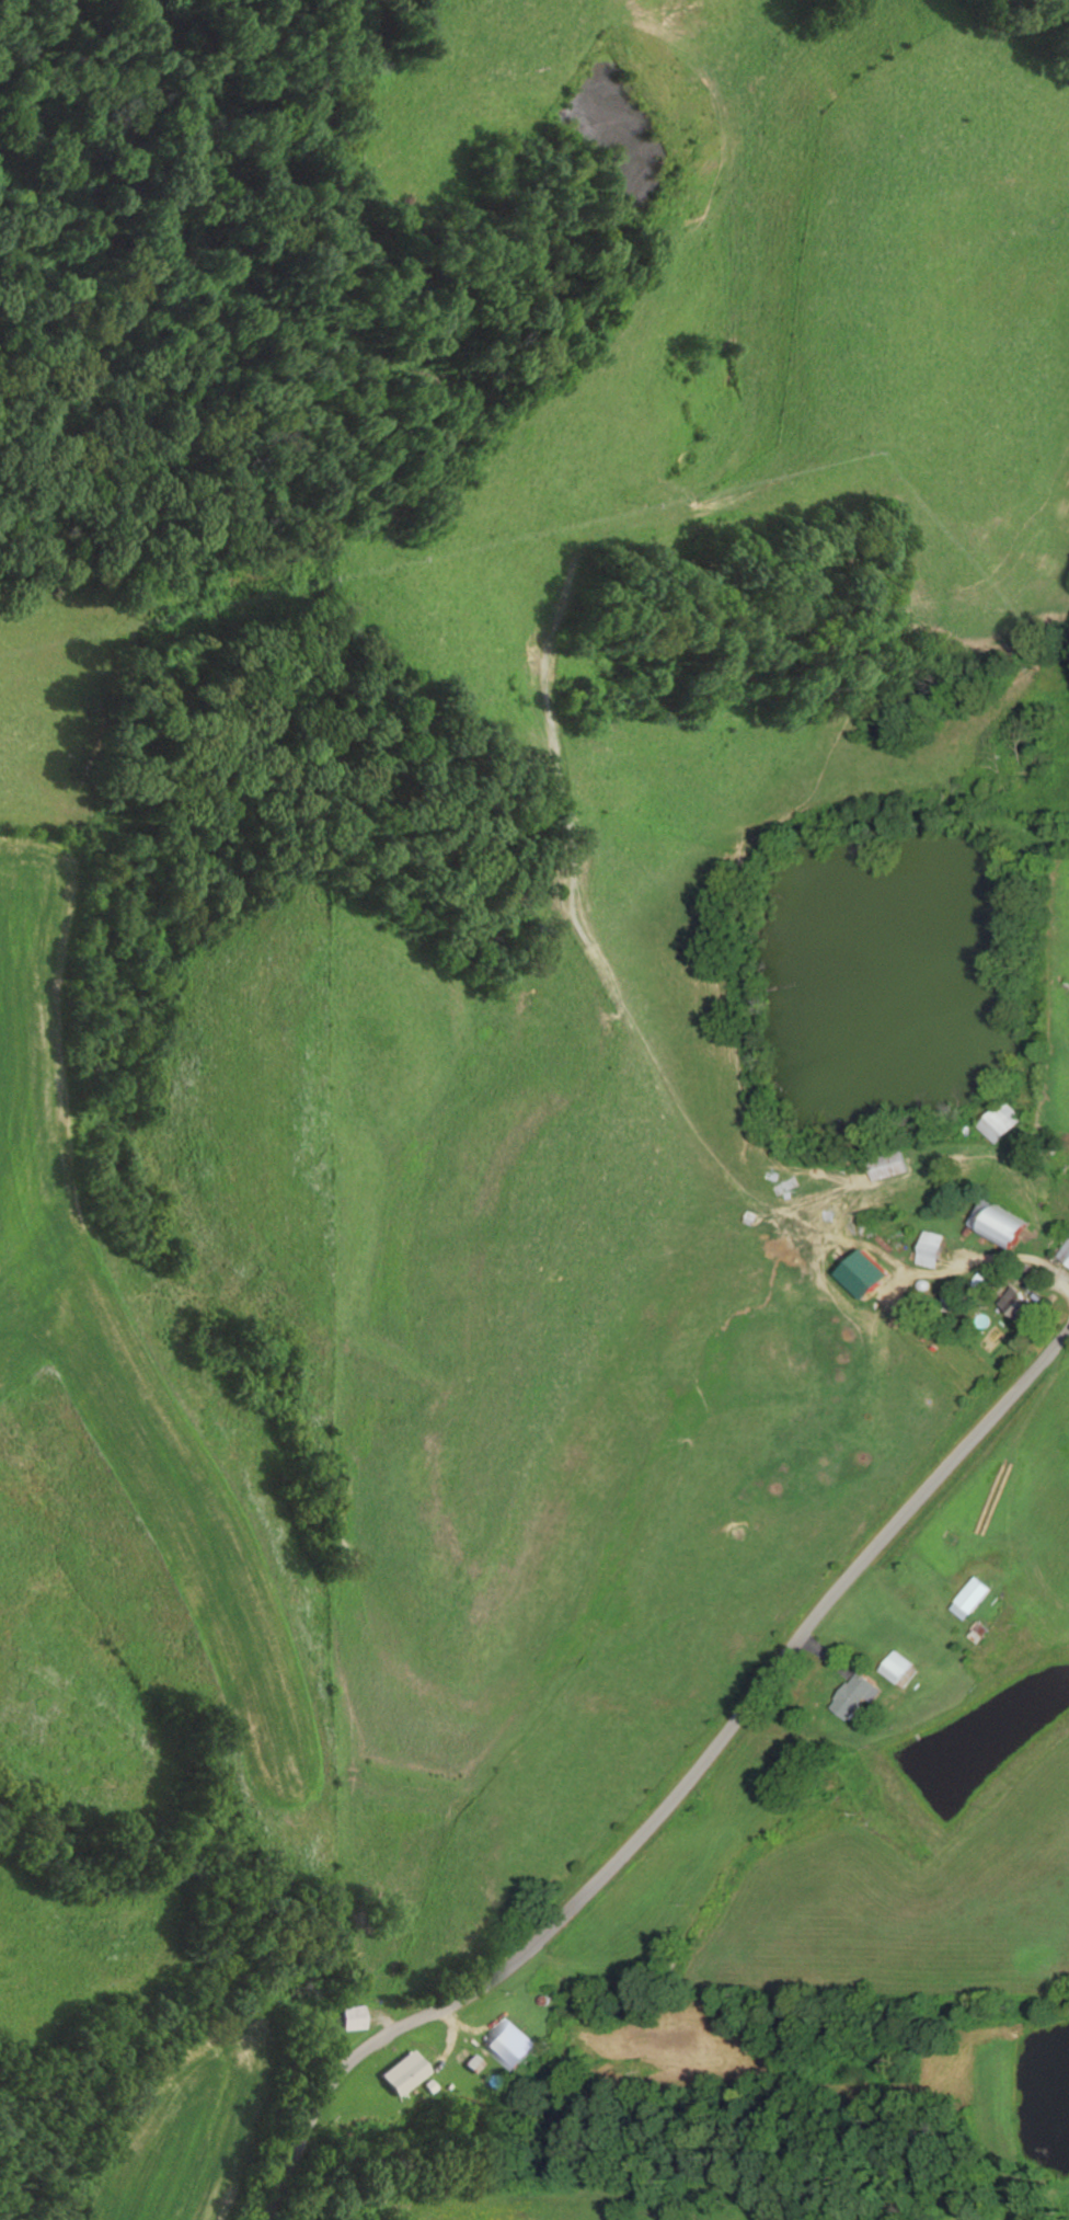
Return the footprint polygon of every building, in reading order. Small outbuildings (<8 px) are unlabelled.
[(992,1144),(1019,1117),(1001,1099),(974,1126),(992,1144)] [(863,1161),(869,1182),(906,1172),(900,1150),(863,1161)] [(966,1226),(1007,1250),(1024,1222),(983,1197),(966,1226)] [(935,1269),(942,1235),(922,1231),(915,1265),(935,1269)] [(1068,1268),(1068,1237),(1055,1259),(1068,1268)] [(888,1274),(864,1249),(836,1275),(861,1301),(888,1274)] [(1020,1327),(1036,1307),(1010,1285),(994,1306),(1020,1327)] [(988,1590),(972,1577),(947,1608),(963,1622),(988,1590)] [(916,1669),(892,1651),(877,1671),(901,1689),(916,1669)] [(826,1708),(845,1722),(874,1685),(856,1671),(826,1708)] [(361,2029),(361,2006),(336,2006),(336,2029),(361,2029)] [(514,2054),(519,2059),(533,2044),(505,2018),(483,2042),(505,2063),(514,2054)] [(388,2078),(397,2088),(402,2083),(408,2090),(420,2079),(405,2063),(388,2078)]
